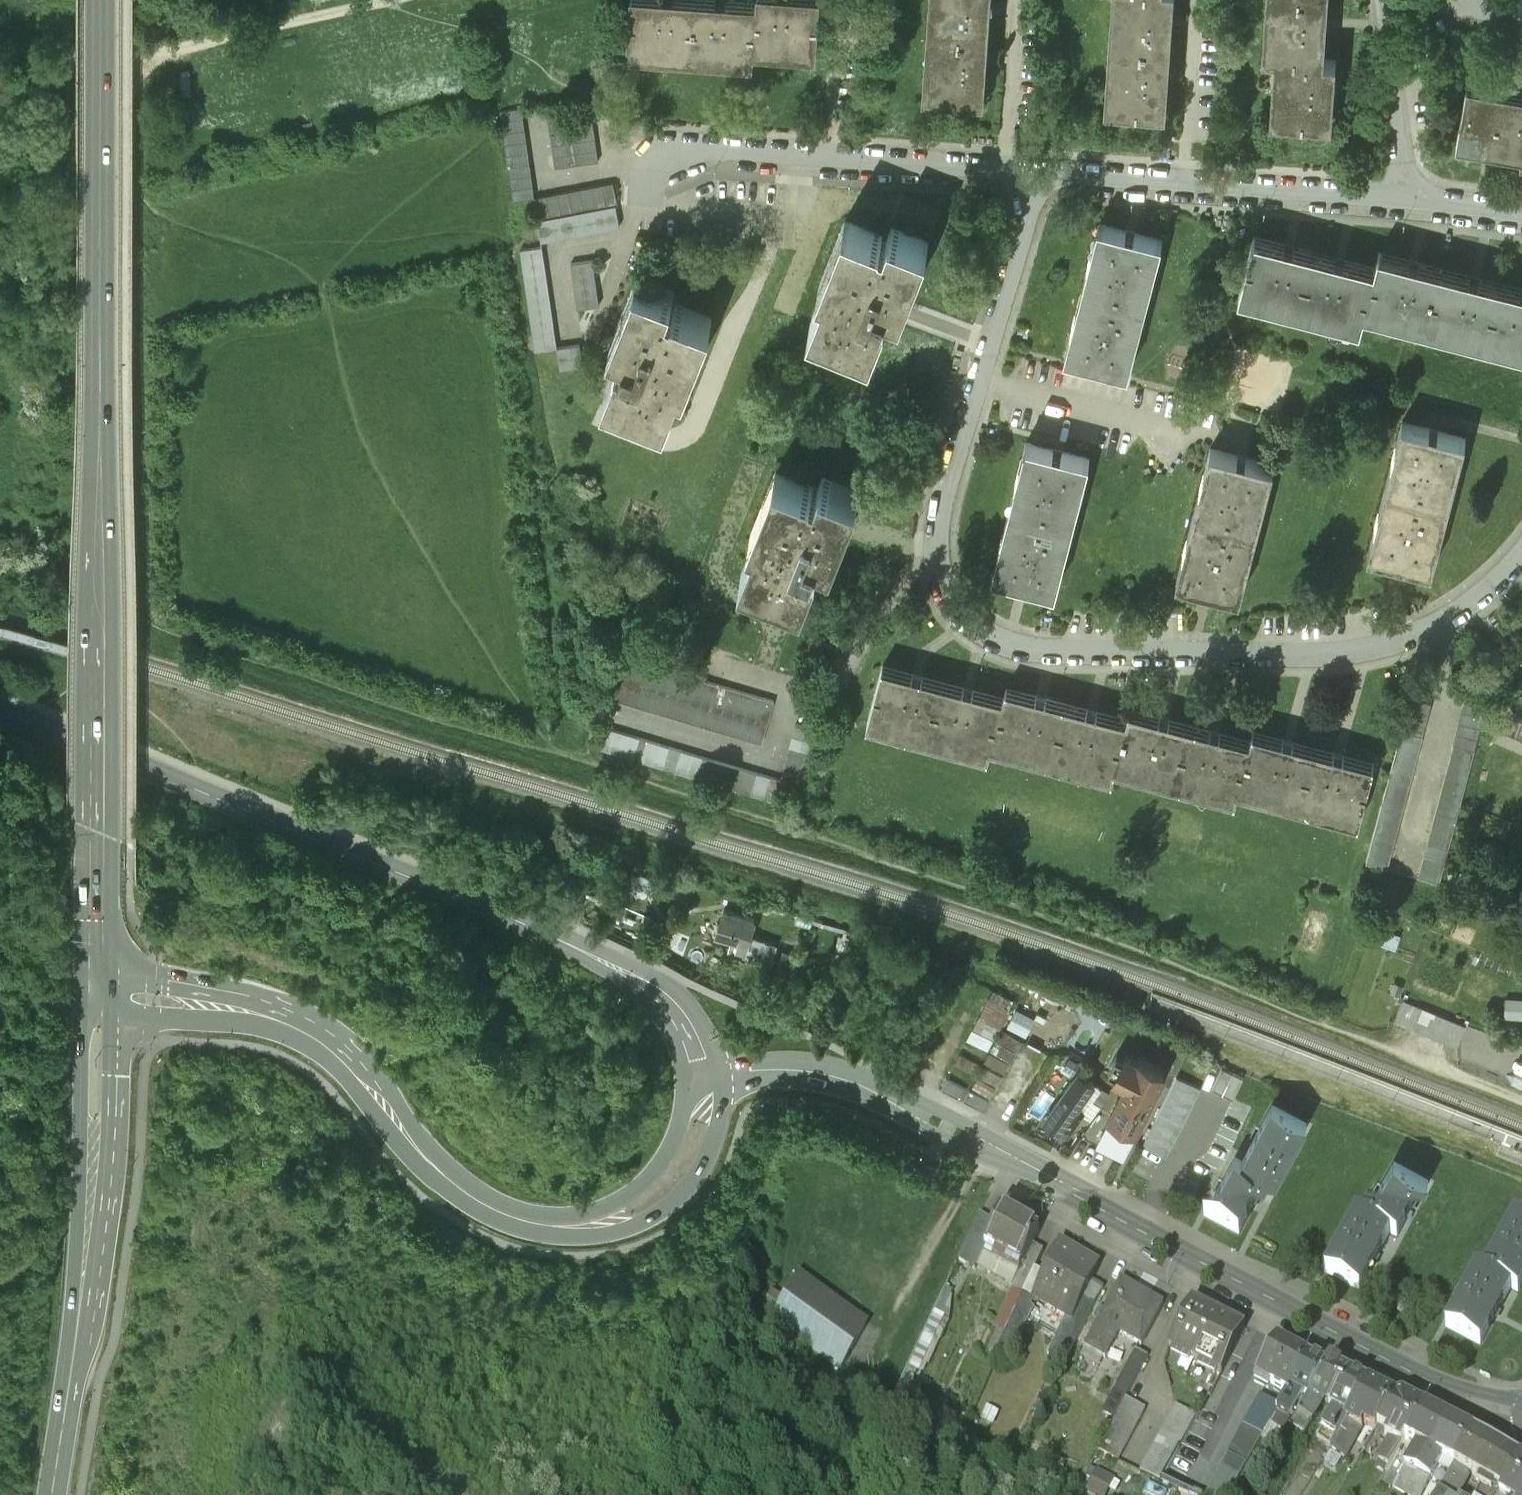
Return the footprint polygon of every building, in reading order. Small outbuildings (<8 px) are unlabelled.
[(628,49),(753,59),(754,47),(816,51),(820,0),(632,0),(628,49)] [(923,93),(984,98),(991,0),(930,0),(923,93)] [(1105,106),(1166,110),(1174,0),(1113,0),(1105,106)] [(1263,54),(1275,55),(1270,117),(1331,121),(1336,59),(1324,59),(1328,0),(1266,0),(1263,54)] [(1467,83),(1456,143),(1490,149),(1521,155),(1520,160),(1521,160),(1521,93),(1467,83)] [(522,107),(500,110),(512,189),(534,186),(522,107)] [(569,107),(547,110),(555,166),(577,163),(571,118),(569,107)] [(592,115),(571,118),(577,163),(599,160),(592,115)] [(614,182),(535,197),(539,218),(616,204),(618,204),(614,182)] [(534,186),(512,189),(513,200),(535,197),(534,186)] [(539,218),(537,219),(541,241),(620,226),(616,204),(539,218)] [(887,236),(845,220),(819,286),(825,288),(810,324),(872,349),(891,303),(902,308),(929,241),(891,226),(887,236)] [(1130,231),(1098,223),(1064,355),(1128,371),(1162,239),(1130,231)] [(1375,267),(1254,236),(1238,295),(1360,327),(1364,312),(1375,267)] [(543,246),(521,249),(535,350),(558,347),(543,246)] [(1440,267),(1379,252),(1375,267),(1364,312),(1425,327),(1440,267)] [(593,260),(572,263),(578,308),(600,305),(593,260)] [(1500,283),(1440,267),(1425,327),(1485,343),(1500,283)] [(674,291),(637,276),(610,343),(624,348),(621,356),(619,355),(604,392),(666,417),(680,381),(686,383),(712,317),(670,300),(674,291)] [(1500,283),(1485,343),(1521,353),(1521,289),(1500,283)] [(580,344),(558,347),(561,368),(583,365),(580,344)] [(921,422),(901,416),(898,427),(918,433),(921,422)] [(1466,437),(1402,421),(1368,553),(1432,569),(1466,437)] [(1089,458),(1026,441),(992,573),(1056,589),(1089,458)] [(1274,464),(1210,447),(1176,579),(1240,595),(1274,464)] [(818,487),(776,470),(750,537),(755,539),(741,575),(804,599),(822,554),(833,559),(859,492),(822,477),(818,487)] [(774,702),(619,658),(613,679),(768,723),(774,702)] [(1250,741),(1129,709),(1127,720),(1006,688),(1003,698),(883,667),(867,726),(988,757),(990,747),(1111,779),(1114,768),(1235,800),(1237,790),(1359,822),(1374,763),(1253,731),(1250,741)] [(768,723),(613,679),(607,701),(761,745),(768,723)] [(1411,696),(1366,863),(1388,869),(1432,702),(1411,696)] [(1467,699),(1432,825),(1453,831),(1488,705),(1467,699)] [(795,726),(781,781),(802,787),(816,731),(795,726)] [(781,781),(604,730),(598,752),(775,802),(781,781)] [(1453,831),(1432,825),(1418,876),(1439,882),(1453,831)] [(754,922),(724,912),(716,935),(732,941),(747,945),(754,922)] [(747,945),(732,941),(729,952),(743,957),(747,945)] [(776,947),(757,941),(752,958),(771,964),(776,947)] [(752,958),(743,957),(729,952),(723,970),(761,985),(768,981),(773,983),(779,967),(771,964),(752,958)] [(814,978),(779,967),(773,983),(767,999),(800,1010),(814,978)] [(1502,998),(1502,1017),(1521,1017),(1521,998),(1502,998)] [(1466,1027),(1403,1001),(1395,1021),(1457,1047),(1466,1027)] [(1012,1005),(1003,1025),(1023,1034),(1032,1014),(1012,1005)] [(998,1026),(979,1016),(974,1026),(993,1036),(998,1026)] [(930,1037),(913,1028),(908,1037),(925,1046),(930,1037)] [(992,1038),(973,1028),(968,1038),(987,1047),(992,1038)] [(1020,1038),(1001,1028),(997,1037),(1016,1047),(1020,1038)] [(924,1049),(906,1040),(901,1049),(919,1058),(924,1049)] [(1014,1050),(995,1040),(990,1049),(1009,1059),(1014,1050)] [(983,1050),(966,1041),(962,1049),(979,1058),(983,1050)] [(1008,1062),(989,1051),(984,1061),(1003,1071),(1008,1062)] [(917,1061),(900,1052),(895,1061),(913,1070),(917,1061)] [(979,1063),(961,1052),(956,1062),(974,1072),(979,1063)] [(1138,1063),(1126,1057),(1115,1079),(1127,1085),(1110,1118),(1136,1131),(1164,1074),(1139,1061),(1138,1063)] [(1002,1075),(982,1064),(977,1073),(997,1084),(1002,1075)] [(971,1074),(954,1065),(950,1073),(967,1082),(971,1074)] [(1244,1077),(1222,1067),(1212,1088),(1233,1098),(1244,1077)] [(1177,1075),(1155,1121),(1142,1144),(1165,1156),(1183,1121),(1199,1086),(1177,1075)] [(1079,1076),(1046,1122),(1060,1132),(1093,1085),(1079,1076)] [(967,1086),(948,1077),(943,1089),(961,1098),(967,1086)] [(996,1087),(977,1077),(973,1086),(991,1096),(996,1087)] [(990,1098),(970,1088),(965,1099),(985,1109),(990,1098)] [(1306,1120),(1273,1103),(1243,1161),(1236,1157),(1206,1215),(1239,1232),(1251,1209),(1252,1209),(1258,1198),(1257,1197),(1269,1174),(1276,1178),(1289,1154),(1295,1143),(1306,1120)] [(1098,1110),(1090,1105),(1086,1112),(1094,1117),(1098,1110)] [(1364,1217),(1357,1213),(1326,1271),(1360,1289),(1372,1266),(1374,1266),(1380,1255),(1378,1254),(1391,1231),(1398,1235),(1410,1213),(1411,1213),(1417,1202),(1416,1202),(1428,1178),(1394,1160),(1364,1217)] [(1039,1228),(1002,1208),(996,1219),(985,1240),(986,1241),(1021,1259),(1022,1260),(1033,1239),(1039,1228)] [(979,1210),(957,1250),(975,1260),(986,1241),(985,1240),(996,1219),(979,1210)] [(1486,1272),(1478,1269),(1447,1326),(1481,1344),(1493,1321),(1494,1322),(1501,1310),(1500,1309),(1511,1288),(1518,1292),(1521,1285),(1521,1220),(1516,1217),(1486,1272)] [(1033,1239),(1022,1260),(1021,1259),(1011,1277),(1022,1283),(1043,1245),(1033,1239)] [(1098,1260),(1060,1239),(1034,1286),(1049,1294),(1053,1287),(1071,1297),(1067,1304),(1072,1306),(1085,1283),(1098,1260)] [(863,1308),(796,1264),(769,1305),(835,1349),(863,1308)] [(1163,1297),(1122,1273),(1086,1334),(1105,1345),(1118,1322),(1140,1335),(1163,1297)] [(1067,1304),(1050,1331),(1067,1341),(1097,1291),(1085,1283),(1072,1306),(1067,1304)] [(1019,1289),(995,1332),(1009,1340),(1033,1297),(1019,1289)] [(1244,1329),(1191,1299),(1168,1342),(1220,1371),(1244,1329)] [(1415,1309),(1403,1303),(1398,1312),(1410,1318),(1415,1309)] [(1136,1338),(1112,1378),(1124,1386),(1125,1385),(1148,1346),(1136,1338)] [(1310,1356),(1276,1338),(1257,1374),(1289,1391),(1310,1356)] [(1289,1391),(1278,1409),(1289,1416),(1299,1400),(1297,1399),(1301,1392),(1310,1397),(1330,1366),(1310,1356),(1289,1391)] [(1310,1397),(1294,1424),(1307,1432),(1323,1407),(1322,1404),(1319,1402),(1322,1399),(1331,1404),(1351,1373),(1341,1368),(1335,1369),(1330,1366),(1310,1397)] [(1351,1373),(1331,1404),(1340,1410),(1338,1414),(1335,1412),(1332,1412),(1324,1425),(1337,1433),(1341,1429),(1370,1383),(1351,1373)] [(1396,1397),(1370,1383),(1341,1429),(1345,1431),(1351,1422),(1362,1427),(1365,1423),(1376,1429),(1378,1426),(1396,1397)] [(1145,1397),(1125,1385),(1124,1386),(1096,1432),(1117,1443),(1145,1397)] [(1269,1396),(1261,1397),(1255,1406),(1254,1405),(1245,1421),(1263,1432),(1281,1403),(1269,1396)] [(1425,1407),(1405,1396),(1397,1397),(1396,1397),(1378,1426),(1389,1431),(1386,1435),(1397,1441),(1391,1450),(1386,1447),(1379,1458),(1388,1464),(1403,1441),(1425,1407)] [(1194,1409),(1175,1397),(1140,1455),(1159,1466),(1178,1435),(1194,1409)] [(1450,1420),(1425,1407),(1403,1441),(1406,1444),(1410,1438),(1418,1443),(1431,1450),(1450,1420)] [(1450,1420),(1431,1450),(1443,1457),(1451,1462),(1448,1467),(1452,1470),(1456,1464),(1475,1433),(1450,1420)] [(1263,1432),(1245,1421),(1228,1449),(1246,1460),(1263,1432)] [(1337,1433),(1324,1425),(1318,1435),(1331,1443),(1337,1433)] [(1475,1432),(1475,1433),(1456,1464),(1506,1490),(1507,1490),(1521,1465),(1521,1456),(1475,1432)] [(1221,1461),(1178,1435),(1159,1466),(1203,1489),(1221,1461)] [(1418,1443),(1405,1463),(1418,1470),(1431,1450),(1418,1443)] [(1092,1447),(1081,1467),(1101,1478),(1113,1458),(1092,1447)] [(1203,1489),(1214,1494),(1225,1494),(1246,1460),(1228,1449),(1221,1461),(1203,1489)] [(1431,1450),(1418,1470),(1431,1477),(1443,1457),(1431,1450)] [(1418,1470),(1405,1463),(1401,1471),(1413,1478),(1418,1470)] [(1507,1490),(1506,1490),(1504,1494),(1521,1494),(1521,1465),(1507,1490)] [(1431,1477),(1418,1470),(1413,1478),(1426,1485),(1431,1477)]
